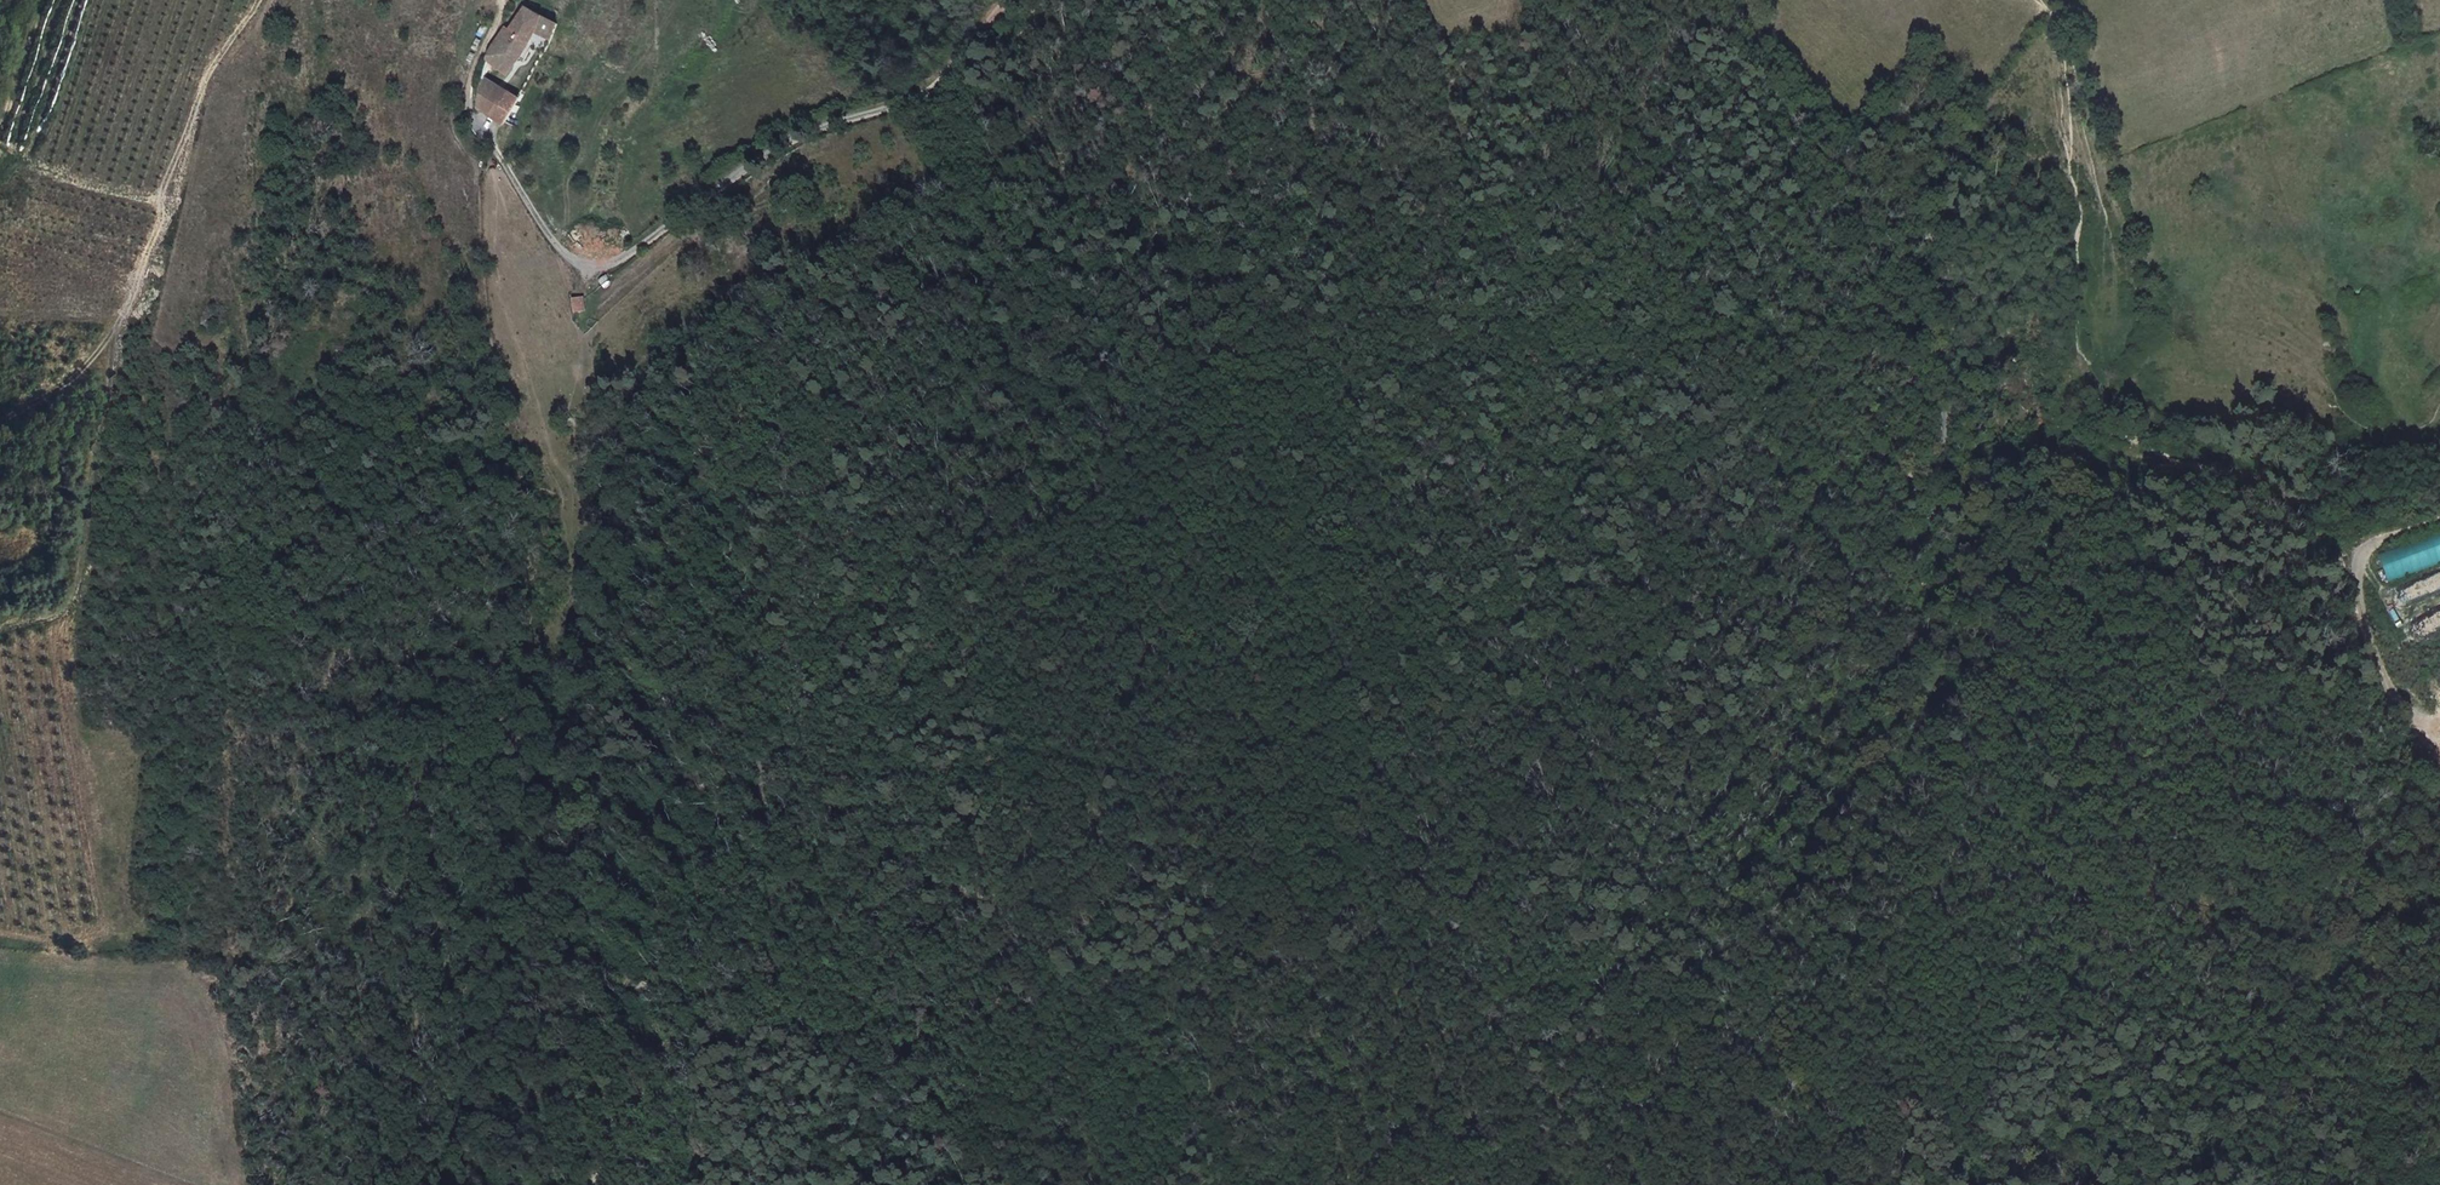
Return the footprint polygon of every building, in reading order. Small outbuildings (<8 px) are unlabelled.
[(552,22),(534,12),(521,34),(505,59),(500,55),(492,63),(494,66),(515,81),(528,62),(535,53),(537,48),(552,22)] [(568,31),(552,22),(537,48),(554,59),(568,31)] [(486,117),(486,118),(501,123),(512,96),(494,89),(486,117)] [(530,102),(512,96),(501,123),(517,130),(530,102)] [(583,297),(571,298),(573,312),(584,310),(583,297)] [(2439,562),(2439,534),(2379,553),(2387,579),(2439,562)]
